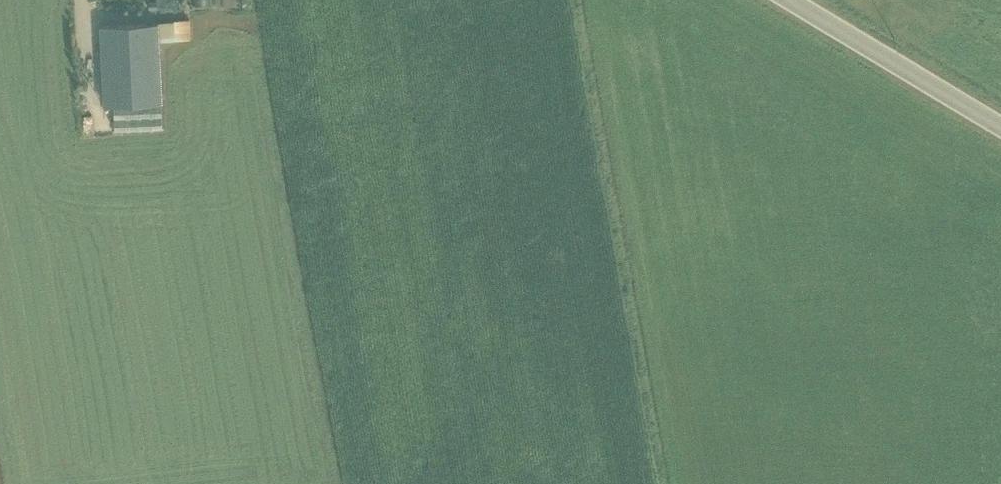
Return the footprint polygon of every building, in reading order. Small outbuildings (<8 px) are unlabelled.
[(101,17),(102,103),(158,102),(157,16),(101,17)] [(210,33),(210,22),(185,22),(185,34),(210,33)]
